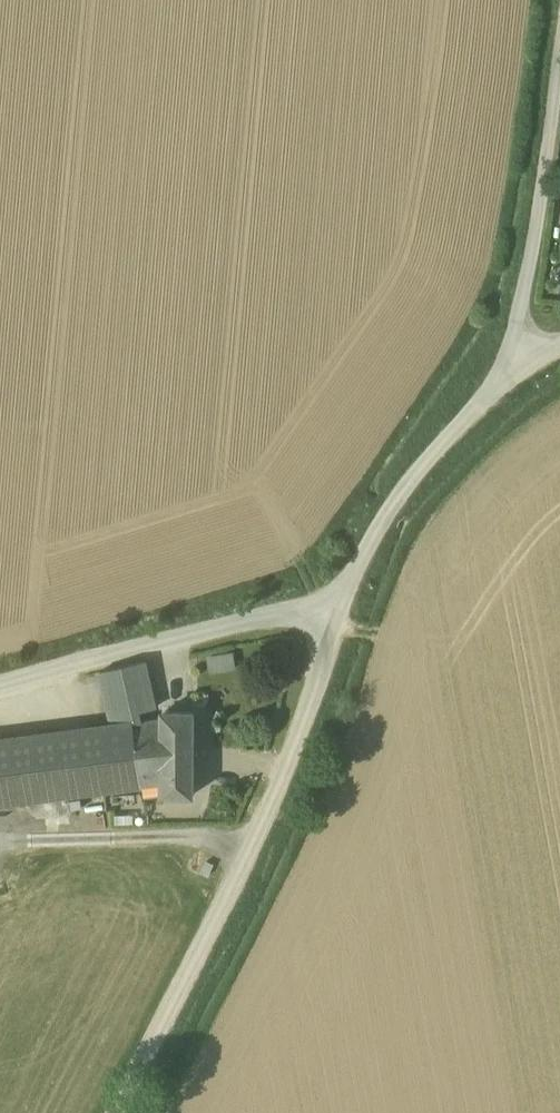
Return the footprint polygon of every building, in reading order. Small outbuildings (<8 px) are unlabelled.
[(233,647),(207,656),(214,676),(241,667),(233,647)] [(0,731),(0,806),(157,781),(157,799),(194,799),(196,705),(164,704),(146,657),(106,667),(116,719),(0,731)]
